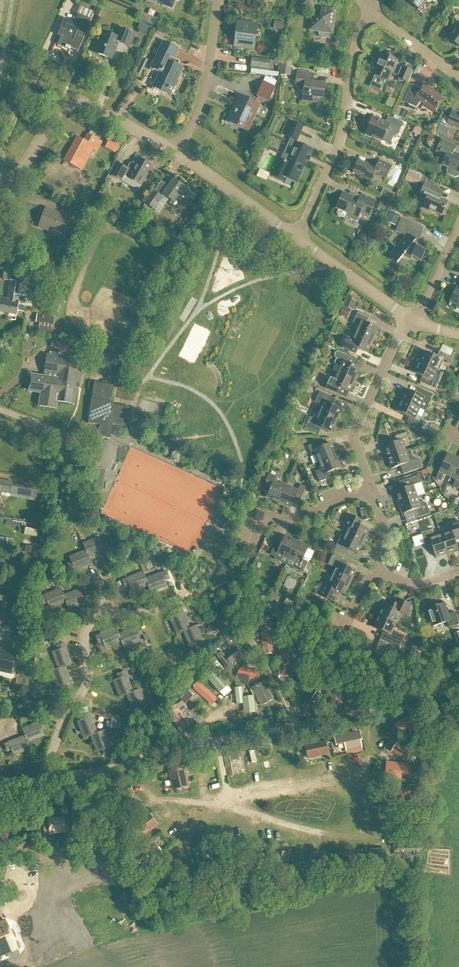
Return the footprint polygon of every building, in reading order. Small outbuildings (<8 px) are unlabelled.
[(161,2),(164,3),(164,5),(172,8),(175,1),(174,0),(156,0),(161,2)] [(314,10),(315,0),(300,0),(300,8),(314,10)] [(419,9),(426,1),(428,3),(431,2),(432,1),(434,3),(437,0),(408,0),(419,9)] [(335,11),(321,9),(319,17),(312,16),(310,31),(319,32),(319,34),(320,36),(322,38),(324,38),(326,37),(328,35),(328,33),(332,34),(335,11)] [(91,20),(77,14),(77,15),(78,15),(75,23),(64,19),(57,36),(60,37),(57,45),(69,50),(70,48),(77,51),(77,53),(91,20)] [(254,49),(257,25),(238,22),(235,47),(254,49)] [(275,22),(274,29),(283,31),(284,23),(275,22)] [(140,30),(139,33),(144,35),(145,32),(149,33),(151,28),(140,23),(138,30),(140,30)] [(448,39),(458,47),(458,25),(448,39)] [(133,34),(119,28),(116,37),(103,32),(95,53),(112,60),(119,42),(129,46),(133,34)] [(158,30),(157,34),(167,38),(169,34),(158,30)] [(179,50),(163,42),(150,68),(159,73),(152,88),(170,96),(183,69),(172,63),(179,50)] [(375,75),(370,86),(380,91),(385,80),(386,80),(389,72),(393,74),(396,66),(394,66),(397,61),(394,60),(394,58),(390,52),(386,55),(386,56),(382,54),(373,74),(375,75)] [(252,58),(251,67),(269,69),(271,60),(252,58)] [(138,73),(141,75),(148,60),(144,59),(138,73)] [(282,61),(280,70),(291,71),(292,62),(282,61)] [(408,83),(413,72),(407,69),(407,71),(401,68),(398,75),(399,82),(404,82),(408,83)] [(314,74),(297,72),(295,85),(304,86),(302,101),(318,104),(319,98),(323,99),(325,84),(313,82),(314,74)] [(263,81),(257,96),(270,102),(276,87),(275,86),(277,82),(266,77),(264,81),(263,81)] [(424,85),(416,97),(409,94),(405,102),(411,105),(412,105),(415,106),(418,106),(420,102),(421,102),(434,111),(440,102),(439,98),(431,92),(432,90),(424,85)] [(239,95),(233,109),(233,110),(234,110),(235,111),(230,123),(248,131),(260,105),(239,95)] [(398,107),(394,116),(398,117),(399,116),(405,118),(408,111),(398,107)] [(458,129),(458,115),(452,112),(447,123),(458,129)] [(403,123),(388,116),(385,122),(373,117),(365,135),(373,138),(373,137),(382,141),(387,130),(398,135),(403,123)] [(290,121),(284,136),(296,142),(303,126),(290,121)] [(440,125),(436,133),(445,137),(449,129),(440,125)] [(414,134),(420,137),(424,130),(417,127),(414,134)] [(102,142),(99,141),(102,135),(92,129),(89,135),(88,135),(84,141),(77,137),(64,161),(78,168),(82,170),(88,160),(93,149),(97,151),(102,142)] [(107,145),(118,150),(121,145),(110,139),(107,145)] [(442,165),(449,168),(447,171),(448,174),(455,177),(458,176),(458,174),(458,155),(453,153),(456,147),(441,141),(439,146),(436,153),(446,157),(442,165)] [(311,150),(296,143),(287,163),(284,161),(284,162),(280,160),(273,176),(284,182),(286,178),(297,183),(307,161),(308,161),(310,157),(309,156),(311,150)] [(152,166),(138,159),(135,164),(134,163),(130,164),(128,169),(118,163),(111,176),(121,181),(125,176),(141,185),(152,166)] [(358,160),(353,173),(371,181),(374,173),(386,178),(392,166),(379,160),(376,168),(358,160)] [(409,171),(405,181),(417,186),(421,177),(409,171)] [(178,210),(183,204),(187,208),(196,196),(174,180),(163,194),(172,201),(170,204),(178,210)] [(444,192),(439,190),(425,184),(420,195),(427,198),(422,209),(429,212),(430,210),(441,216),(448,202),(441,198),(444,192)] [(383,195),(394,200),(397,193),(386,189),(383,195)] [(154,190),(144,203),(154,209),(163,197),(154,190)] [(376,201),(362,194),(359,201),(353,199),(353,198),(345,195),(337,213),(337,215),(338,216),(342,218),(343,217),(345,216),(345,215),(356,220),(360,212),(369,216),(376,201)] [(381,200),(376,210),(383,214),(388,203),(381,200)] [(143,203),(135,217),(138,219),(147,205),(143,203)] [(75,212),(63,208),(61,214),(45,208),(39,227),(48,231),(50,226),(64,231),(69,217),(72,218),(75,212)] [(390,211),(385,222),(395,226),(400,215),(390,211)] [(405,237),(394,251),(389,257),(397,263),(403,256),(411,259),(411,258),(420,262),(425,250),(416,246),(424,228),(401,218),(395,232),(402,235),(405,237)] [(53,259),(40,261),(43,274),(55,272),(53,259)] [(13,282),(11,281),(8,300),(0,299),(0,312),(17,315),(19,302),(17,302),(18,295),(25,296),(27,284),(29,276),(14,274),(13,282)] [(457,288),(450,302),(457,305),(456,307),(458,309),(458,289),(457,288)] [(348,298),(344,306),(350,309),(350,310),(354,311),(355,310),(358,302),(349,298),(348,298)] [(340,313),(339,314),(340,315),(345,317),(345,316),(348,310),(345,308),(343,307),(340,313)] [(356,333),(372,341),(378,329),(366,324),(369,319),(357,313),(353,323),(359,326),(356,333)] [(54,325),(56,317),(45,315),(37,314),(36,323),(54,325)] [(372,341),(356,333),(353,340),(349,339),(344,348),(356,354),(358,348),(367,353),(372,341)] [(323,344),(321,350),(324,351),(329,353),(331,348),(326,346),(323,344)] [(419,362),(437,370),(442,360),(448,362),(451,357),(439,351),(436,357),(424,351),(419,362)] [(341,367),(338,373),(354,381),(359,369),(348,364),(351,358),(338,352),(335,352),(334,356),(335,358),(337,359),(334,364),(341,367)] [(30,375),(28,391),(41,393),(39,407),(56,409),(57,404),(57,402),(72,404),(75,387),(79,388),(80,383),(82,367),(78,367),(79,359),(58,356),(50,355),(48,355),(45,377),(30,375)] [(437,370),(419,362),(414,373),(427,379),(424,384),(436,389),(438,384),(443,373),(437,370)] [(349,393),(354,381),(338,373),(334,380),(330,379),(326,388),(337,394),(340,388),(349,393)] [(113,405),(114,403),(114,397),(112,397),(114,386),(94,383),(94,385),(94,387),(93,390),(90,407),(90,412),(88,424),(100,425),(100,427),(98,437),(103,438),(110,439),(113,425),(122,426),(127,427),(130,408),(113,405)] [(401,400),(420,409),(425,411),(433,395),(421,390),(419,395),(406,389),(401,400)] [(323,406),(319,413),(336,421),(341,409),(332,405),(335,399),(320,392),(315,403),(323,406)] [(415,419),(420,409),(401,400),(396,411),(409,417),(407,422),(421,429),(423,423),(415,419)] [(336,421),(319,413),(316,421),(311,418),(309,422),(308,422),(305,427),(319,434),(321,428),(330,433),(336,421)] [(387,458),(406,451),(402,440),(409,438),(406,432),(394,436),(396,442),(383,447),(387,458)] [(319,462),(336,456),(331,444),(322,447),(320,442),(308,446),(312,457),(316,455),(319,462)] [(410,450),(406,451),(387,458),(391,469),(404,465),(406,470),(421,465),(419,459),(418,460),(417,458),(412,456),(410,450)] [(444,474),(450,477),(458,459),(447,453),(439,472),(436,479),(441,481),(444,474)] [(336,456),(319,462),(322,470),(315,472),(319,482),(331,478),(329,472),(340,468),(336,456)] [(450,477),(456,480),(453,487),(458,489),(458,486),(458,459),(450,477)] [(98,471),(95,491),(103,492),(106,472),(98,471)] [(266,482),(272,485),(267,497),(278,502),(286,486),(280,483),(283,477),(271,471),(266,482)] [(398,503),(417,497),(413,486),(422,482),(420,477),(400,484),(402,489),(394,492),(398,503)] [(37,498),(38,488),(13,484),(13,481),(0,479),(0,492),(37,498)] [(286,486),(278,502),(290,508),(294,498),(300,501),(306,487),(300,485),(298,491),(286,486)] [(418,518),(430,514),(426,503),(423,502),(419,503),(417,497),(398,503),(402,514),(415,510),(418,518)] [(367,508),(360,510),(362,517),(368,516),(367,508)] [(350,528),(346,534),(363,542),(368,530),(359,526),(362,521),(350,516),(345,526),(350,528)] [(451,531),(440,535),(446,554),(458,550),(455,541),(458,539),(458,522),(449,525),(451,531)] [(26,528),(24,535),(37,537),(38,530),(26,528)] [(435,557),(446,554),(440,535),(434,537),(432,530),(421,533),(425,546),(431,544),(435,557)] [(363,542),(346,534),(343,541),(339,540),(335,549),(346,555),(348,550),(357,554),(363,542)] [(88,557),(89,557),(105,551),(105,550),(109,549),(106,541),(102,543),(100,537),(83,544),(86,551),(88,557)] [(289,559),(296,542),(285,537),(280,546),(275,544),(270,555),(275,557),(277,553),(289,559)] [(110,541),(112,546),(120,542),(118,538),(110,541)] [(3,548),(11,550),(13,540),(5,539),(3,548)] [(296,542),(289,559),(300,564),(297,570),(303,573),(308,562),(303,559),(308,548),(296,542)] [(91,564),(89,557),(88,557),(86,551),(69,557),(72,563),(67,565),(70,572),(74,570),(75,571),(91,564)] [(328,565),(336,569),(333,575),(349,583),(355,571),(346,567),(348,562),(333,555),(328,565)] [(148,586),(150,593),(167,586),(165,581),(169,579),(166,571),(162,573),(146,579),(148,586)] [(132,592),(148,586),(146,579),(143,572),(126,579),(122,581),(125,588),(129,587),(132,592)] [(349,583),(333,575),(327,587),(323,585),(319,595),(335,603),(340,593),(344,595),(349,583)] [(66,602),(69,609),(85,603),(83,597),(88,595),(85,588),(80,590),(80,589),(64,596),(66,602)] [(50,609),(66,602),(64,596),(61,589),(44,595),(45,596),(40,598),(43,605),(47,603),(50,609)] [(397,599),(394,605),(386,601),(385,603),(383,602),(379,609),(382,610),(379,617),(395,624),(398,618),(403,620),(405,616),(407,617),(412,607),(397,599)] [(448,615),(444,603),(425,609),(428,618),(429,618),(432,627),(447,622),(449,628),(458,625),(455,612),(448,615)] [(177,634),(184,632),(183,631),(190,629),(183,612),(183,613),(181,608),(174,611),(176,615),(170,618),(177,634)] [(201,614),(194,617),(196,623),(204,620),(201,614)] [(392,630),(395,624),(379,617),(374,628),(385,633),(382,641),(399,649),(405,636),(392,630)] [(270,636),(270,634),(273,634),(271,618),(269,619),(258,621),(259,628),(261,640),(264,655),(273,654),(270,636)] [(183,631),(184,632),(190,648),(196,646),(197,650),(205,647),(203,643),(203,642),(197,626),(190,629),(183,631)] [(122,641),(121,642),(124,648),(141,642),(138,636),(143,634),(140,627),(136,629),(135,628),(119,635),(122,641)] [(105,648),(121,642),(122,641),(119,635),(116,628),(100,635),(96,637),(98,644),(103,642),(105,648)] [(57,634),(48,637),(50,644),(59,641),(57,634)] [(52,652),(58,669),(65,667),(72,665),(66,648),(65,648),(64,643),(56,646),(58,650),(52,652)] [(412,645),(409,654),(415,656),(418,647),(412,645)] [(223,655),(230,664),(241,655),(234,647),(223,655)] [(287,673),(288,647),(280,647),(279,672),(287,673)] [(15,655),(0,651),(0,671),(11,673),(15,655)] [(301,671),(308,660),(299,655),(294,664),(299,667),(298,669),(301,671)] [(214,657),(209,662),(212,666),(218,661),(214,657)] [(65,667),(58,669),(51,671),(57,688),(63,686),(64,691),(72,688),(70,684),(71,684),(65,667)] [(137,667),(131,669),(133,677),(140,674),(137,667)] [(229,686),(214,667),(204,675),(220,694),(229,686)] [(236,676),(248,686),(250,678),(260,679),(261,672),(241,669),(236,676)] [(306,686),(313,675),(306,670),(298,681),(306,686)] [(120,698),(127,695),(126,695),(133,692),(127,676),(126,676),(124,672),(117,674),(119,679),(113,681),(120,698)] [(198,682),(193,688),(212,705),(218,699),(198,682)] [(335,683),(326,686),(335,708),(343,705),(335,683)] [(273,700),(263,684),(252,690),(261,707),(273,700)] [(303,702),(314,709),(325,692),(313,685),(303,702)] [(242,687),(235,688),(236,704),(243,704),(244,714),(256,713),(254,696),(243,697),(242,687)] [(126,695),(127,695),(133,711),(139,709),(140,713),(148,711),(146,706),(140,689),(133,692),(126,695)] [(182,695),(179,698),(181,701),(182,701),(184,704),(189,700),(181,693),(180,694),(182,695)] [(31,697),(23,699),(25,708),(34,705),(31,697)] [(163,697),(156,700),(159,706),(165,703),(163,697)] [(175,704),(166,711),(180,732),(189,726),(180,712),(187,708),(184,704),(182,701),(181,701),(176,704),(175,704)] [(445,705),(434,711),(442,726),(453,720),(445,705)] [(91,736),(97,733),(91,717),(90,717),(89,713),(81,716),(83,720),(77,722),(84,739),(91,736)] [(410,731),(419,727),(415,718),(408,721),(408,720),(405,721),(403,717),(400,718),(401,720),(394,723),(399,732),(408,727),(410,731)] [(22,729),(25,736),(28,742),(44,736),(42,730),(46,729),(43,722),(39,723),(22,729)] [(91,736),(97,753),(103,750),(104,755),(112,752),(110,748),(110,747),(104,731),(97,733),(91,736)] [(360,731),(334,736),(336,747),(344,745),(346,752),(362,748),(361,741),(362,741),(360,731)] [(25,736),(9,742),(9,743),(4,745),(7,752),(12,750),(14,756),(31,749),(28,742),(25,736)] [(324,741),(304,745),(308,760),(329,755),(326,744),(331,743),(329,736),(323,737),(324,741)] [(391,752),(407,761),(413,750),(397,741),(391,752)] [(239,760),(231,760),(232,769),(240,768),(239,760)] [(386,762),(385,778),(407,780),(408,764),(386,762)] [(168,771),(172,790),(190,786),(185,767),(168,771)] [(390,791),(392,801),(397,800),(398,807),(407,805),(406,799),(413,797),(411,788),(390,791)] [(91,813),(86,816),(93,824),(106,815),(96,802),(88,807),(91,813)] [(140,838),(158,826),(149,813),(131,825),(140,838)] [(65,833),(64,819),(49,820),(49,822),(45,822),(46,833),(50,832),(50,834),(65,833)] [(207,837),(201,856),(214,860),(220,841),(207,837)] [(417,843),(417,838),(412,838),(396,839),(396,847),(405,846),(413,846),(417,846),(417,843)] [(160,842),(146,855),(142,850),(132,859),(141,869),(165,848),(160,842)] [(277,851),(273,872),(286,875),(290,854),(277,851)] [(386,853),(371,854),(372,865),(387,864),(386,853)] [(353,875),(348,861),(336,865),(340,878),(353,875)] [(179,867),(163,888),(169,893),(185,871),(179,867)] [(49,889),(22,901),(39,939),(18,949),(5,920),(0,923),(0,957),(12,952),(18,966),(73,942),(49,889)]
